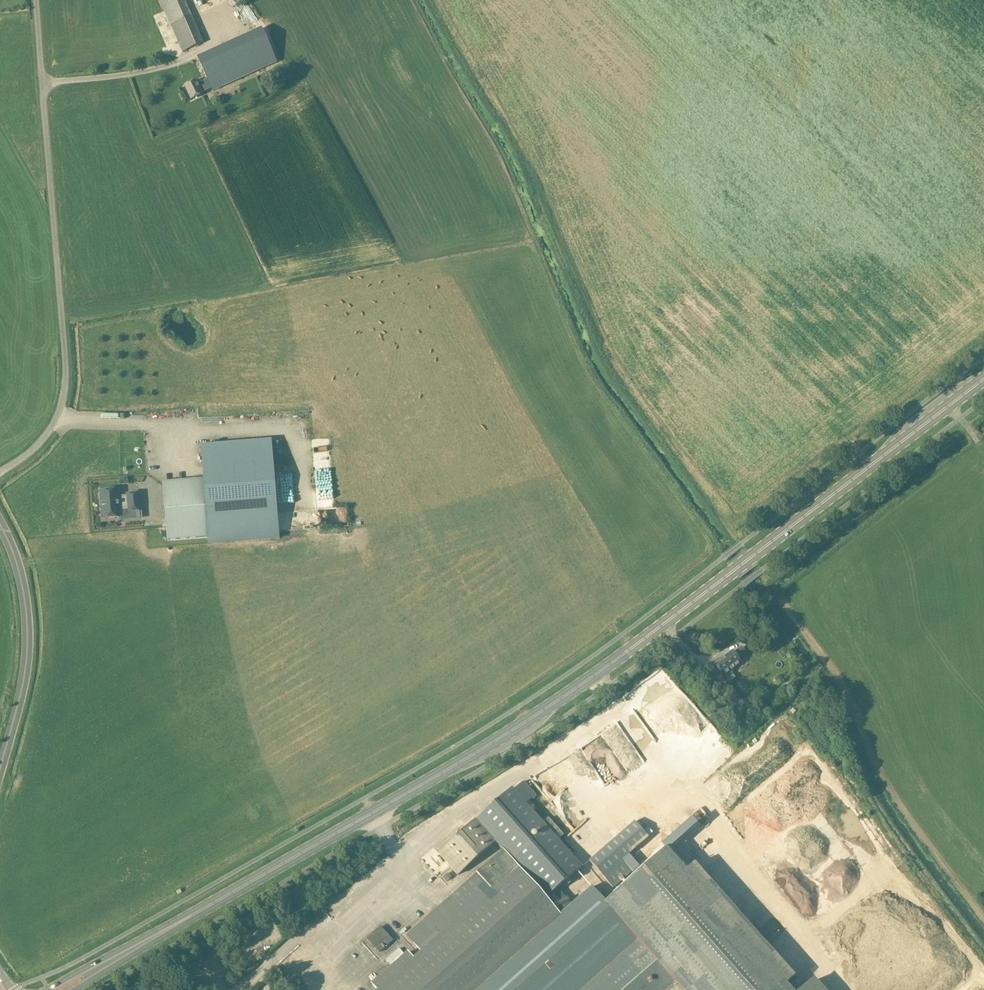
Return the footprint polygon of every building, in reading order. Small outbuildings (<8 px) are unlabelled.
[(182,52),(220,35),(204,0),(159,0),(182,52)] [(211,91),(277,62),(263,32),(198,61),(206,80),(210,89),(211,91)] [(206,80),(197,84),(196,81),(185,86),(191,100),(202,95),(202,93),(210,89),(206,80)] [(279,538),(278,532),(272,450),(202,456),(204,479),(163,482),(167,541),(208,538),(209,544),(279,538)] [(126,496),(119,496),(118,490),(100,491),(102,520),(120,519),(120,509),(128,508),(128,511),(141,510),(140,493),(126,494),(126,496)] [(732,672),(731,671),(741,663),(738,659),(746,653),(742,647),(734,653),(733,651),(715,665),(725,677),(732,672)] [(544,823),(527,804),(535,798),(533,796),(535,794),(524,781),(514,789),(512,787),(438,853),(458,876),(496,842),(503,850),(407,935),(421,952),(413,959),(408,952),(371,984),(377,989),(791,989),(786,985),(795,977),(695,864),(686,872),(666,849),(606,902),(592,887),(571,905),(558,890),(583,867),(559,839),(563,835),(549,819),(544,823)] [(589,862),(593,866),(602,877),(613,889),(633,871),(624,860),(650,837),(629,816),(625,820),(630,825),(624,830),(589,862)] [(380,927),(366,939),(378,952),(392,940),(380,927)] [(814,978),(801,989),(824,989),(814,978)]
